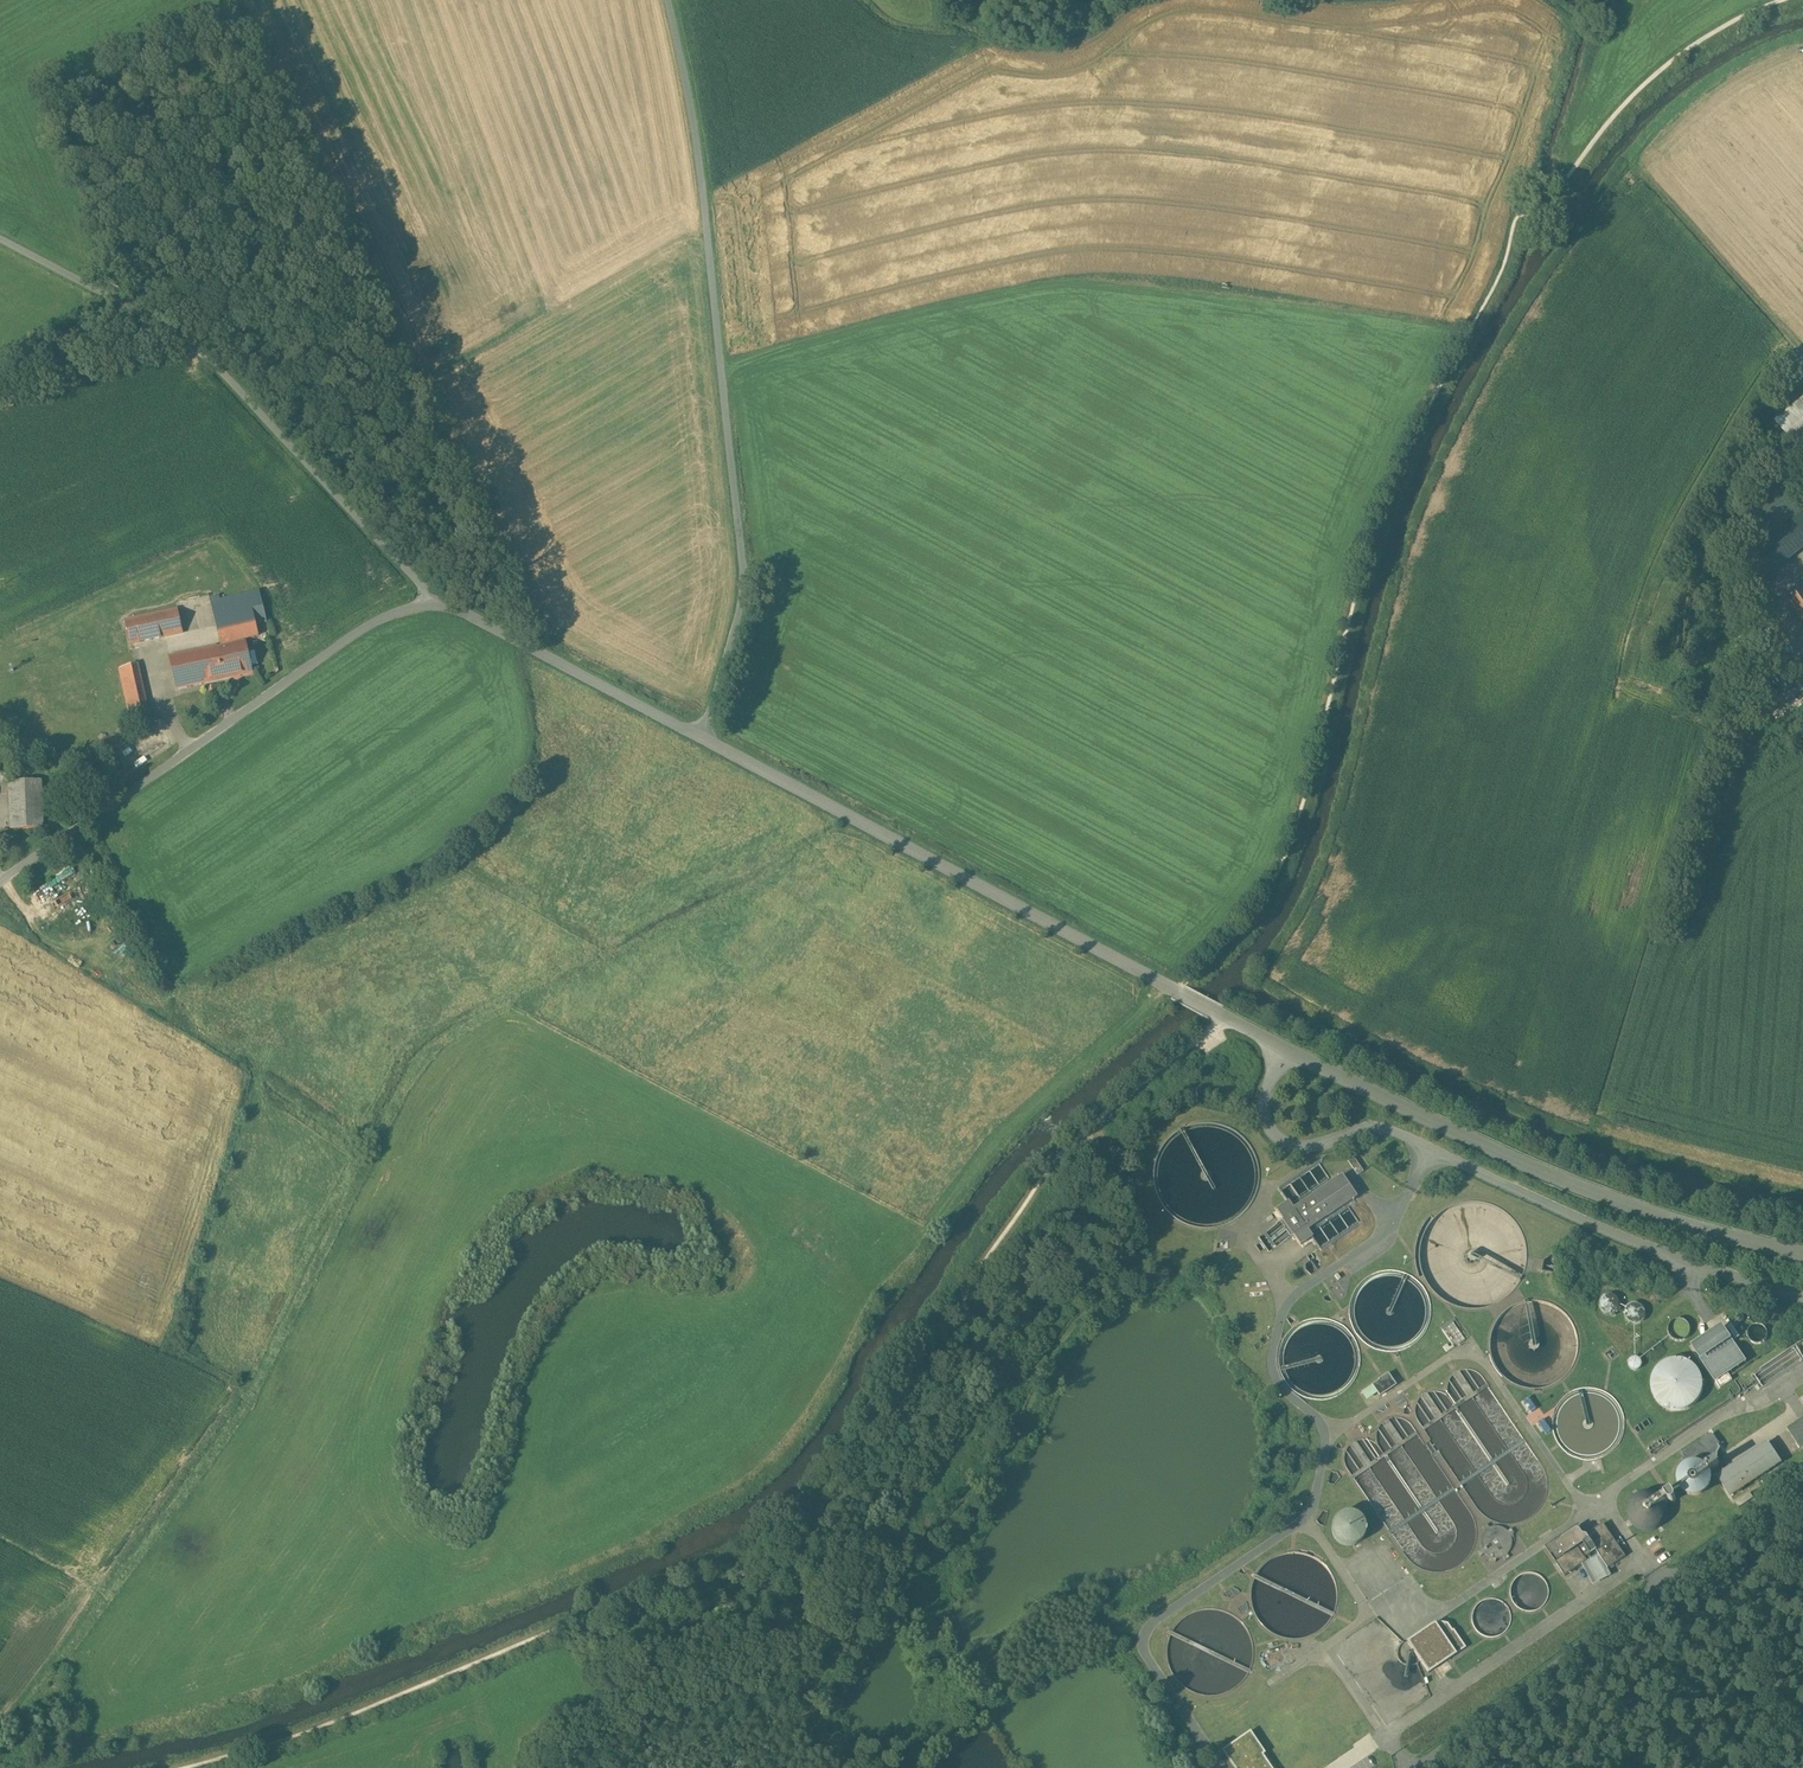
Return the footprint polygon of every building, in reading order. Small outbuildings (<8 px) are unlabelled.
[(1774,422),(1795,448),(1802,442),(1802,399),(1774,422)] [(1778,484),(1741,512),(1761,536),(1797,508),(1778,484)] [(1797,508),(1761,536),(1741,552),(1762,579),(1802,547),(1802,516),(1797,508)] [(1787,599),(1798,614),(1795,616),(1802,627),(1802,588),(1787,599)] [(259,591),(211,603),(220,644),(258,635),(255,624),(266,621),(259,591)] [(1760,592),(1749,600),(1761,616),(1772,607),(1760,592)] [(176,602),(153,606),(155,614),(177,609),(176,602)] [(155,614),(125,620),(130,643),(182,632),(177,609),(155,614)] [(244,642),(217,648),(216,646),(170,656),(177,687),(251,672),(250,666),(257,664),(254,651),(247,652),(244,642)] [(137,664),(119,667),(128,709),(146,705),(137,664)] [(146,705),(128,709),(130,717),(148,713),(146,705)] [(41,780),(9,781),(11,829),(43,828),(41,780)] [(1352,1156),(1347,1160),(1357,1175),(1363,1171),(1352,1156)] [(1288,1202),(1276,1210),(1282,1220),(1293,1236),(1300,1246),(1312,1238),(1307,1231),(1356,1197),(1341,1175),(1292,1209),(1288,1202)] [(1293,1236),(1282,1220),(1258,1237),(1261,1241),(1255,1245),(1260,1252),(1265,1248),(1268,1253),(1293,1236)] [(1606,1312),(1619,1302),(1611,1291),(1597,1301),(1606,1312)] [(1628,1302),(1628,1319),(1641,1319),(1641,1303),(1628,1302)] [(1723,1329),(1692,1349),(1715,1383),(1746,1362),(1723,1329)] [(1702,1379),(1697,1371),(1691,1365),(1683,1361),(1674,1360),(1665,1363),(1657,1368),(1652,1375),(1649,1383),(1649,1392),(1652,1401),(1658,1408),(1665,1413),(1674,1415),(1683,1414),(1691,1410),(1698,1404),(1702,1396),(1703,1387),(1702,1379)] [(1389,1374),(1372,1385),(1379,1396),(1396,1385),(1389,1374)] [(1788,1430),(1800,1447),(1802,1445),(1802,1420),(1788,1430)] [(1721,1447),(1724,1445),(1722,1442),(1717,1445),(1711,1436),(1684,1454),(1689,1462),(1694,1461),(1698,1462),(1702,1463),(1705,1466),(1708,1469),(1709,1472),(1720,1465),(1719,1463),(1717,1460),(1717,1458),(1716,1455),(1717,1452),(1718,1449),(1721,1447)] [(1727,1444),(1724,1445),(1721,1447),(1718,1449),(1717,1452),(1716,1455),(1717,1458),(1717,1460),(1719,1463),(1720,1465),(1723,1466),(1726,1467),(1729,1468),(1732,1467),(1735,1466),(1737,1464),(1739,1461),(1740,1459),(1740,1456),(1740,1453),(1739,1450),(1738,1448),(1735,1446),(1733,1445),(1730,1444),(1727,1444)] [(1694,1461),(1689,1462),(1687,1463),(1684,1465),(1682,1469),(1680,1472),(1679,1476),(1679,1478),(1679,1482),(1680,1487),(1682,1490),(1685,1493),(1690,1495),(1695,1495),(1698,1495),(1702,1493),(1706,1491),(1708,1488),(1710,1484),(1711,1480),(1711,1476),(1710,1473),(1709,1472),(1708,1469),(1705,1466),(1702,1463),(1698,1462),(1694,1461)] [(1675,1496),(1671,1491),(1662,1497),(1659,1495),(1657,1493),(1653,1492),(1650,1491),(1647,1491),(1644,1491),(1639,1493),(1636,1494),(1633,1497),(1631,1500),(1629,1503),(1628,1506),(1628,1510),(1628,1514),(1629,1517),(1630,1520),(1632,1523),(1635,1526),(1638,1527),(1640,1529),(1643,1530),(1647,1530),(1651,1530),(1654,1529),(1657,1528),(1660,1526),(1662,1525),(1663,1523),(1665,1520),(1666,1518),(1667,1515),(1667,1512),(1667,1509),(1667,1506),(1666,1504),(1665,1502),(1668,1501),(1669,1502),(1670,1502),(1672,1502),(1674,1502),(1675,1501),(1675,1500),(1676,1499),(1676,1497),(1675,1496)] [(1356,1514),(1350,1512),(1343,1512),(1337,1516),(1334,1520),(1332,1525),(1331,1531),(1333,1536),(1336,1541),(1341,1544),(1347,1546),(1353,1545),(1359,1542),(1363,1537),(1365,1533),(1365,1529),(1364,1522),(1361,1517),(1356,1514)] [(1579,1524),(1545,1546),(1565,1575),(1582,1563),(1587,1560),(1585,1557),(1590,1553),(1591,1554),(1596,1550),(1607,1567),(1608,1567),(1625,1556),(1603,1523),(1586,1534),(1579,1524)] [(1505,1525),(1482,1529),(1488,1556),(1510,1552),(1505,1525)] [(1587,1560),(1582,1563),(1593,1583),(1609,1574),(1606,1568),(1607,1567),(1596,1550),(1591,1554),(1590,1553),(1585,1557),(1587,1560)] [(1599,1594),(1609,1610),(1622,1603),(1612,1587),(1599,1594)] [(1537,1608),(1546,1596),(1536,1589),(1527,1601),(1537,1608)] [(1595,1621),(1606,1614),(1597,1601),(1587,1607),(1595,1621)] [(1578,1631),(1590,1624),(1581,1608),(1569,1615),(1578,1631)] [(1551,1627),(1559,1641),(1572,1634),(1564,1620),(1551,1627)] [(1435,1623),(1434,1622),(1406,1641),(1428,1673),(1465,1647),(1453,1629),(1452,1630),(1447,1623),(1438,1621),(1435,1623)] [(1550,1637),(1537,1645),(1540,1651),(1553,1643),(1550,1637)]
